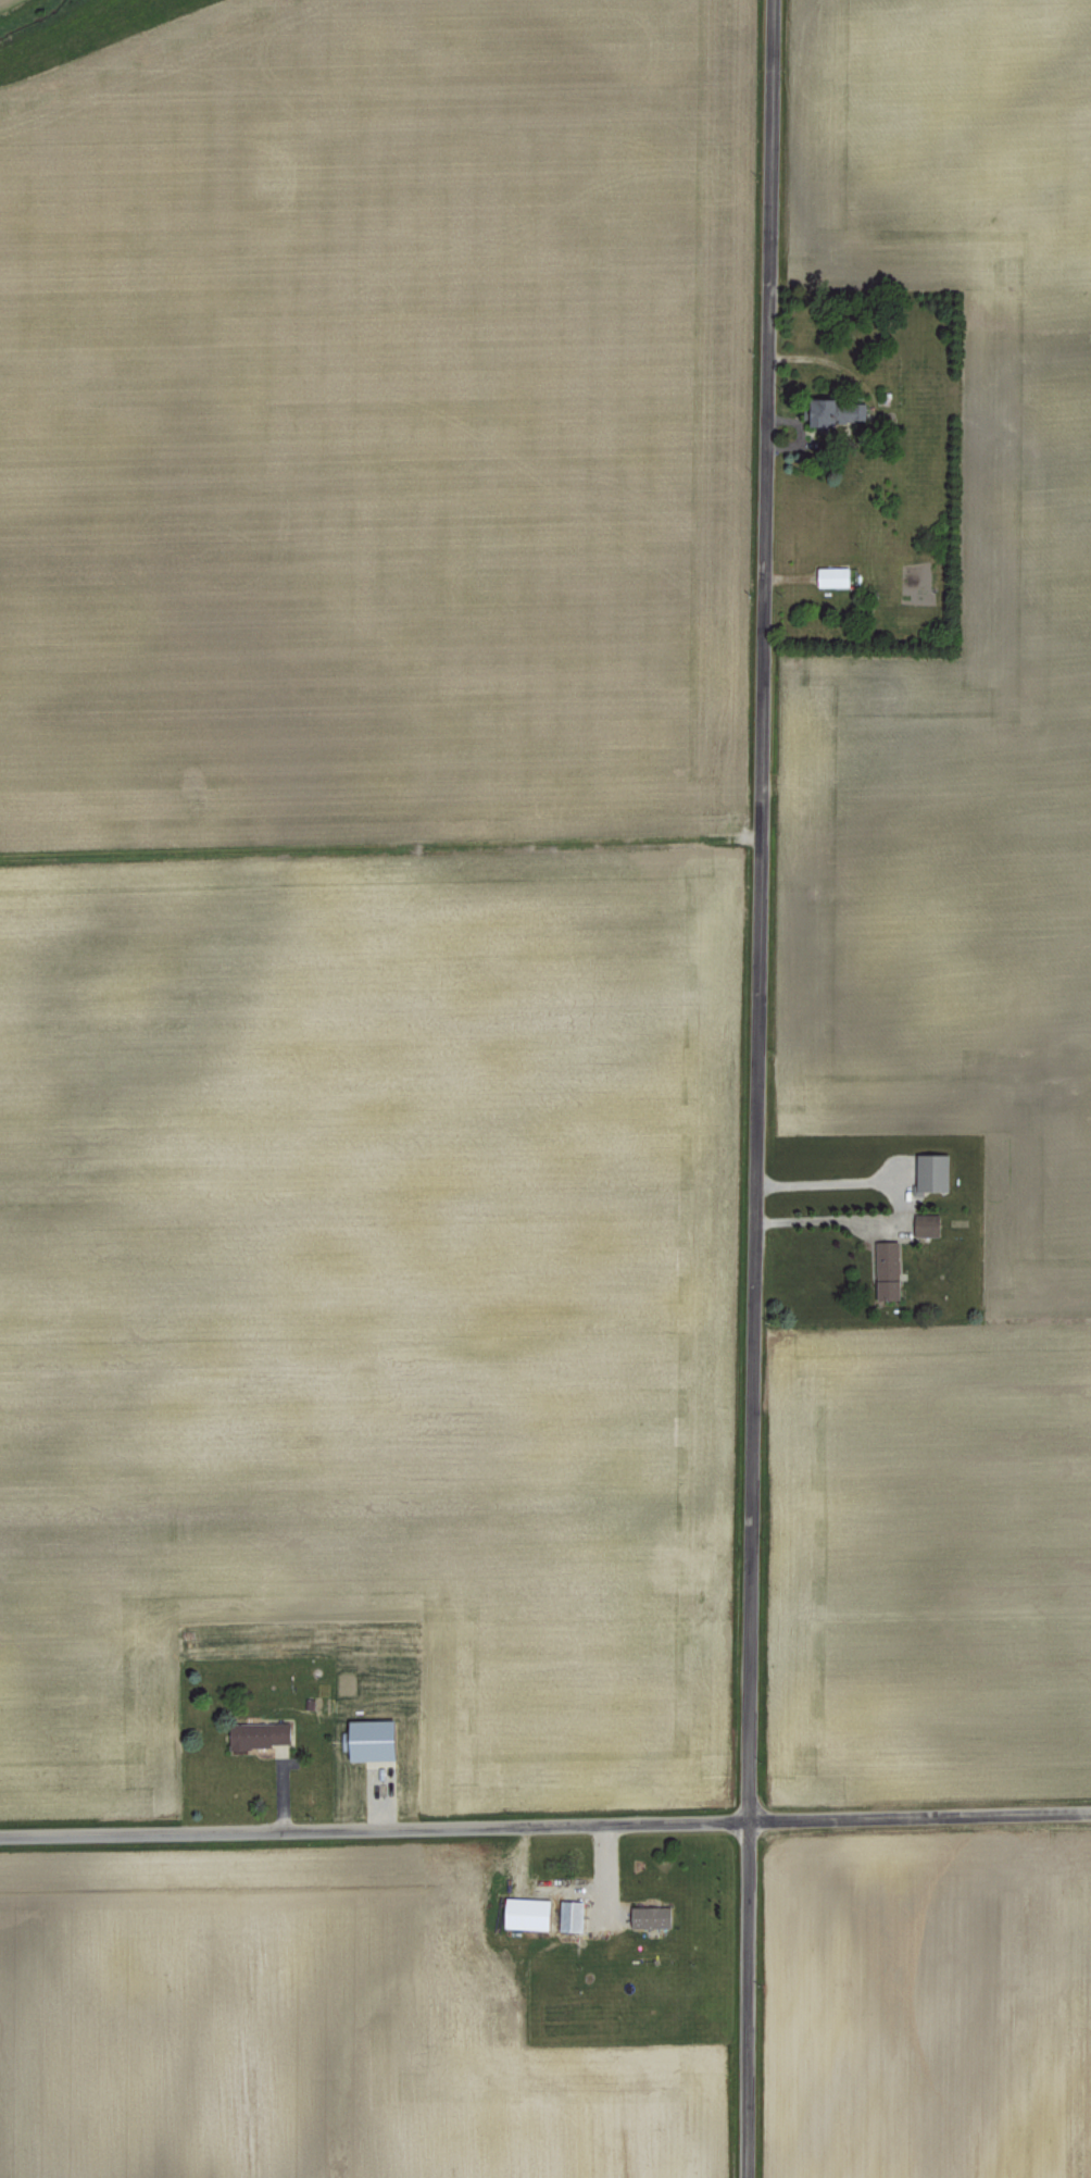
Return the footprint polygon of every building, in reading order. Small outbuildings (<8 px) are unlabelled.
[(844,566),(812,565),(811,585),(843,585),(844,566)] [(943,1190),(944,1153),(911,1152),(909,1189),(943,1190)] [(895,1298),(896,1240),(872,1240),(872,1298),(895,1298)] [(403,1758),(402,1718),(356,1720),(357,1760),(403,1758)] [(234,1722),(234,1746),(294,1745),(293,1721),(234,1722)] [(556,1929),(556,1898),(510,1898),(510,1928),(556,1929)] [(586,1931),(587,1900),(563,1899),(562,1930),(586,1931)] [(675,1926),(675,1905),(633,1906),(633,1927),(675,1926)]
